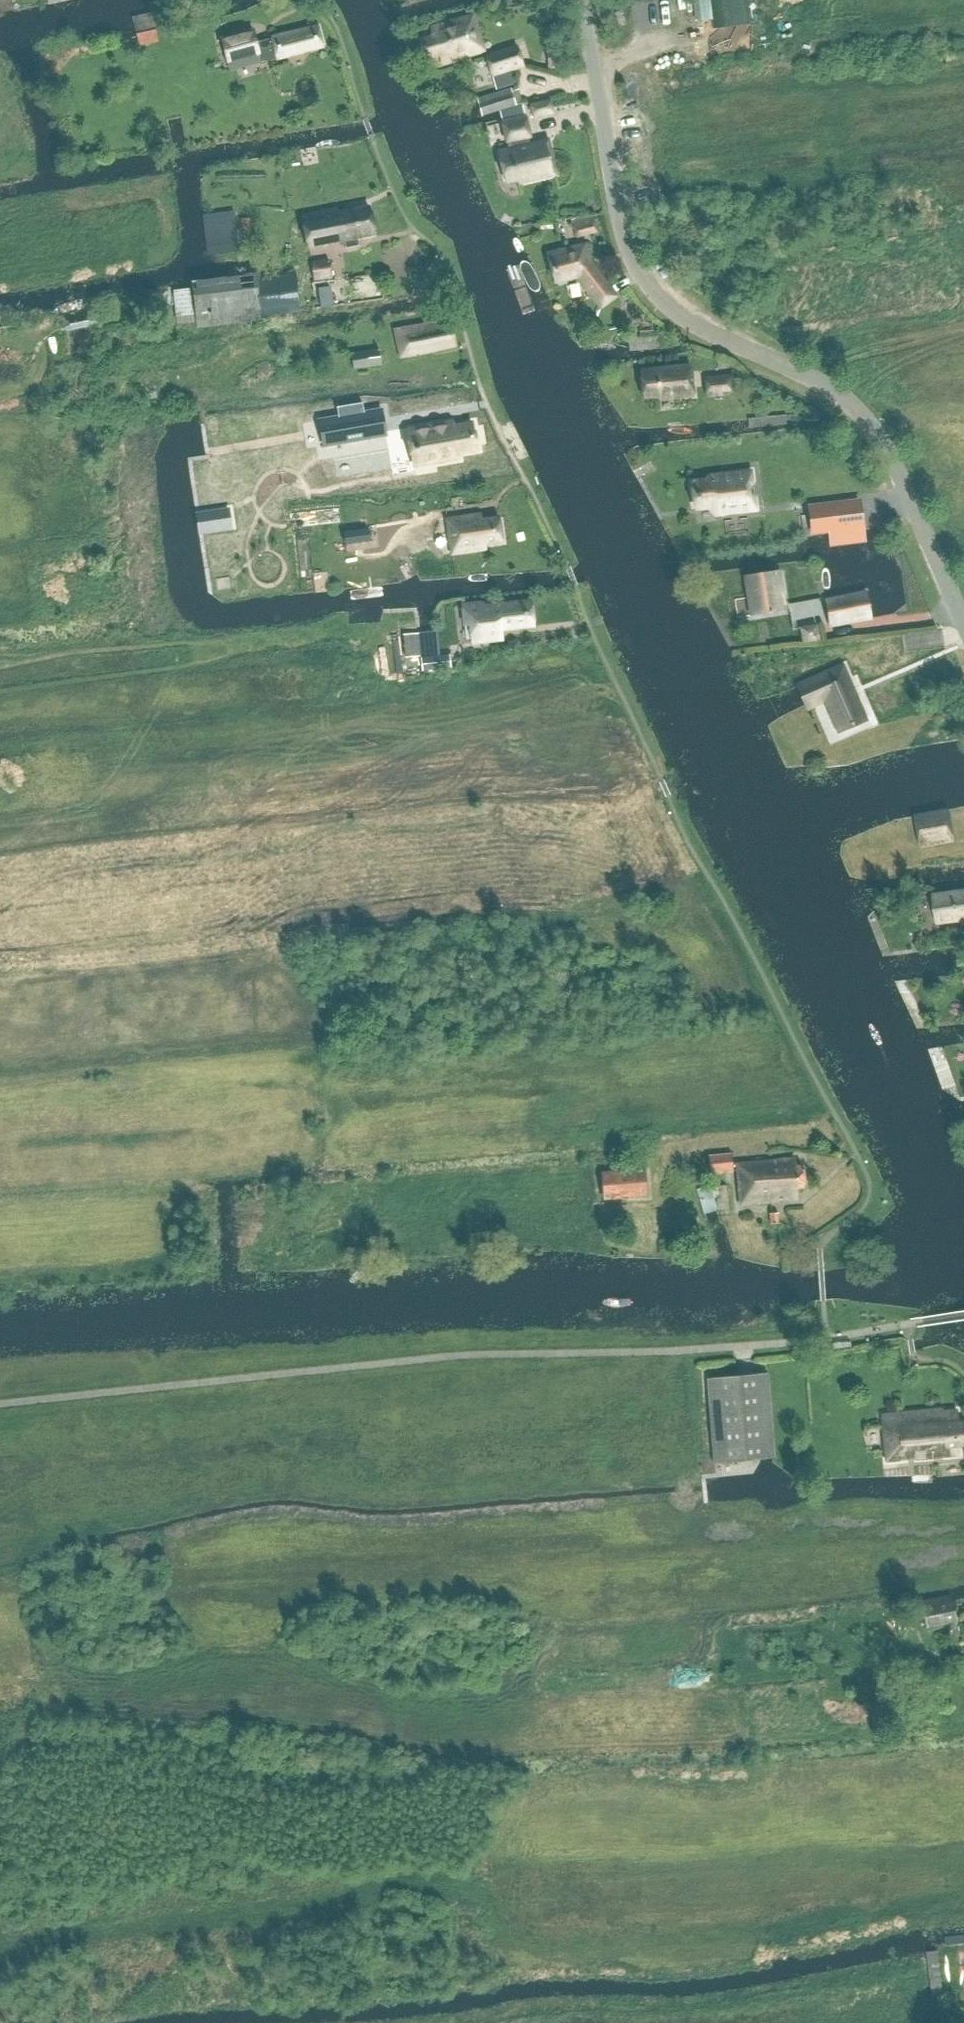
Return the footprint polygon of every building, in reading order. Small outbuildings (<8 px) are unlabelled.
[(689,25),(706,24),(705,0),(688,0),(689,25)] [(419,39),(425,58),(439,54),(441,62),(484,49),(473,15),(431,27),(433,34),(419,39)] [(153,35),(152,22),(132,25),(134,38),(153,35)] [(276,57),(322,45),(317,26),(271,38),(256,42),(253,30),(222,37),(228,60),(257,52),(259,61),(276,57)] [(491,75),(522,65),(516,46),(485,55),(491,75)] [(544,48),(548,69),(562,67),(559,46),(544,48)] [(479,114),(499,109),(514,105),(510,89),(476,98),(479,114)] [(548,99),(529,104),(532,116),(551,111),(548,99)] [(521,103),(514,105),(499,109),(502,121),(501,121),(505,141),(506,141),(508,148),(497,151),(505,181),(517,178),(517,182),(554,172),(546,139),(528,143),(526,136),(529,135),(521,103)] [(356,238),(374,235),(368,207),(336,213),(335,209),(302,215),(309,248),(334,242),(333,240),(339,238),(340,241),(344,240),(346,248),(358,246),(356,238)] [(597,231),(594,218),(592,216),(571,222),(571,223),(574,237),(575,238),(597,232),(597,231)] [(585,243),(546,252),(554,282),(576,276),(600,308),(616,296),(589,260),(585,243)] [(328,258),(310,261),(313,280),(332,277),(328,258)] [(196,327),(261,319),(260,314),(256,278),(255,272),(190,281),(191,287),(173,289),(176,323),(195,322),(196,327)] [(294,273),(256,278),(260,314),(299,309),(294,273)] [(450,325),(437,327),(435,320),(394,329),(399,356),(454,345),(450,325)] [(649,332),(621,336),(623,353),(651,349),(649,332)] [(378,347),(350,351),(352,368),(381,364),(378,347)] [(689,363),(640,368),(642,398),(658,396),(658,398),(692,395),(689,363)] [(731,375),(705,377),(707,395),(733,393),(731,375)] [(358,414),(318,421),(322,446),(385,435),(381,410),(363,413),(362,408),(358,409),(358,414)] [(409,417),(413,449),(474,443),(468,411),(409,417)] [(786,423),(785,413),(750,417),(751,427),(786,423)] [(397,443),(323,452),(326,478),(400,469),(397,443)] [(686,497),(747,492),(745,461),(682,465),(686,497)] [(385,495),(283,503),(286,539),(388,531),(385,495)] [(881,529),(873,495),(836,498),(844,531),(881,529)] [(228,510),(196,515),(199,531),(230,526),(228,510)] [(481,513),(444,519),(450,549),(451,552),(485,547),(484,541),(500,539),(497,516),(482,519),(481,513)] [(740,536),(740,519),(715,520),(716,537),(740,536)] [(743,539),(752,538),(750,520),(741,521),(743,539)] [(225,539),(206,540),(207,554),(226,553),(225,539)] [(414,564),(446,561),(444,544),(412,547),(414,564)] [(229,563),(213,566),(215,576),(231,574),(229,563)] [(744,575),(750,614),(780,609),(777,593),(781,592),(777,570),(744,575)] [(865,591),(824,599),(829,624),(870,616),(865,591)] [(533,624),(529,600),(487,605),(480,602),(461,604),(463,623),(469,623),(471,642),(501,638),(500,628),(533,624)] [(783,618),(816,616),(816,602),(783,604),(783,618)] [(810,627),(794,630),(797,645),(813,642),(810,627)] [(379,630),(378,651),(394,652),(395,631),(379,630)] [(421,671),(451,667),(449,654),(440,655),(437,630),(401,634),(404,658),(420,656),(421,671)] [(839,730),(864,719),(841,665),(796,684),(806,707),(825,699),(839,730)] [(949,817),(917,823),(921,845),(953,839),(949,817)] [(933,894),(937,921),(962,918),(962,921),(963,921),(963,890),(933,894)] [(731,1152),(706,1154),(708,1172),(732,1170),(731,1152)] [(806,1199),(803,1153),(742,1156),(745,1203),(806,1199)] [(646,1195),(643,1158),(621,1159),(623,1168),(600,1170),(602,1199),(646,1195)] [(778,1211),(768,1212),(769,1223),(778,1222),(778,1211)] [(767,1371),(707,1376),(714,1460),(773,1455),(767,1371)] [(957,1421),(956,1408),(942,1410),(941,1407),(880,1413),(885,1460),(961,1452),(960,1444),(963,1443),(963,1420),(957,1421)] [(920,1606),(926,1629),(955,1622),(950,1599),(920,1606)] [(941,1994),(936,1949),(924,1950),(930,1996),(941,1994)]
